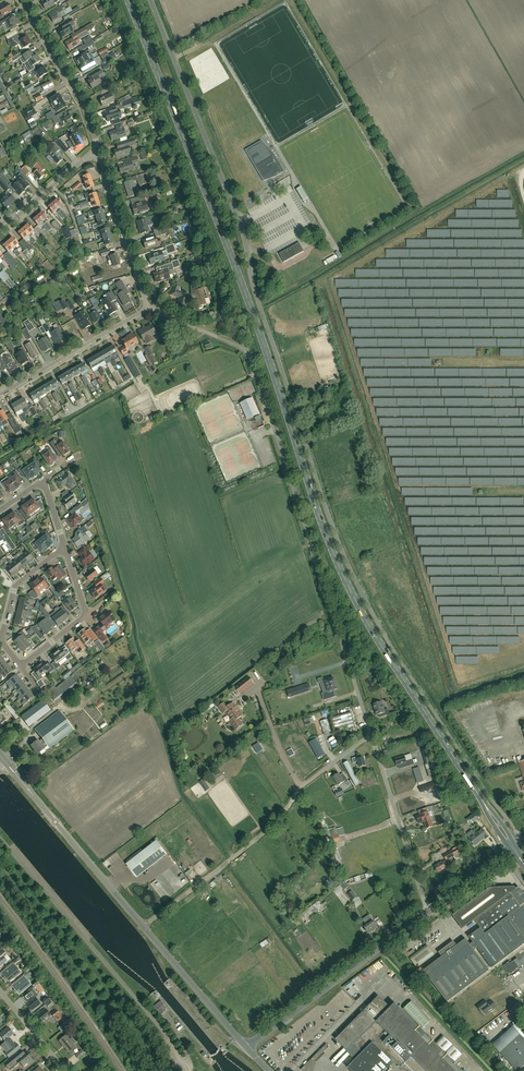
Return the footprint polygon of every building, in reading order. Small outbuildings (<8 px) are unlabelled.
[(57,0),(46,0),(41,3),(45,9),(58,2),(57,0)] [(5,19),(3,16),(12,11),(11,11),(12,9),(11,7),(9,7),(7,3),(0,7),(0,22),(5,19)] [(57,7),(58,9),(53,11),(54,12),(49,15),(53,22),(63,16),(65,15),(64,12),(66,10),(62,4),(57,7)] [(78,7),(70,12),(72,16),(81,11),(78,7)] [(0,22),(0,28),(3,27),(7,25),(10,30),(19,24),(15,17),(12,20),(10,16),(5,19),(0,22)] [(60,25),(62,28),(58,31),(62,37),(73,31),(70,27),(74,25),(71,19),(60,25)] [(78,41),(88,35),(84,28),(71,36),(72,39),(65,43),(70,50),(80,44),(78,41)] [(19,44),(22,49),(31,44),(27,37),(20,41),(16,35),(8,40),(12,48),(19,44)] [(100,56),(109,51),(106,47),(98,51),(100,56)] [(31,51),(27,53),(20,57),(18,54),(11,59),(13,62),(19,58),(22,64),(28,60),(34,57),(31,51)] [(86,53),(75,59),(79,67),(93,59),(90,53),(87,55),(86,53)] [(116,57),(114,54),(103,60),(105,64),(116,57)] [(37,55),(34,57),(28,60),(32,67),(29,68),(31,71),(38,67),(37,64),(41,61),(37,55)] [(93,59),(79,67),(82,73),(97,65),(93,59)] [(31,71),(34,77),(37,75),(39,79),(48,73),(44,67),(40,70),(38,67),(31,71)] [(101,83),(99,79),(105,76),(101,69),(88,77),(90,80),(88,82),(92,88),(101,83)] [(45,92),(53,87),(50,81),(34,89),(36,92),(40,90),(42,93),(44,91),(45,92)] [(1,89),(7,99),(10,97),(4,87),(1,89)] [(103,106),(114,101),(111,94),(103,97),(103,96),(100,98),(100,99),(99,99),(101,103),(103,106)] [(66,108),(59,95),(50,100),(53,104),(52,105),(54,109),(55,108),(57,113),(66,108)] [(131,98),(130,95),(118,100),(120,103),(122,102),(126,100),(127,101),(130,99),(129,99),(131,98)] [(120,105),(123,104),(124,109),(140,104),(138,97),(122,102),(120,103),(120,105)] [(36,114),(32,107),(23,113),(27,119),(36,114)] [(120,117),(118,109),(105,113),(108,122),(111,120),(120,117)] [(59,122),(62,127),(65,125),(64,124),(72,120),(71,119),(72,118),(71,116),(70,116),(68,113),(65,115),(63,112),(52,118),(55,124),(59,122)] [(109,132),(112,141),(119,138),(119,137),(125,135),(122,124),(116,126),(117,130),(109,132)] [(75,129),(67,134),(70,140),(74,148),(80,144),(76,137),(74,134),(77,133),(75,129)] [(118,149),(113,150),(116,158),(130,154),(128,147),(135,145),(133,139),(123,142),(116,144),(118,149)] [(245,150),(264,181),(267,180),(266,178),(270,176),(272,178),(275,177),(275,176),(281,173),(282,173),(272,157),(270,158),(261,142),(262,141),(263,142),(262,140),(245,150)] [(48,147),(51,151),(48,154),(49,155),(46,158),(50,163),(53,160),(57,164),(62,160),(57,153),(59,150),(53,143),(48,147)] [(123,161),(124,164),(119,166),(121,173),(133,169),(131,164),(139,162),(137,157),(123,161)] [(39,162),(33,167),(36,171),(34,173),(39,180),(44,175),(42,172),(45,170),(39,162)] [(26,176),(30,173),(25,166),(21,170),(26,176)] [(22,178),(25,176),(22,172),(17,176),(20,179),(16,181),(25,191),(24,190),(30,186),(22,178)] [(148,182),(151,181),(148,173),(136,176),(139,186),(148,183),(148,182)] [(1,179),(6,185),(10,182),(3,174),(0,177),(0,178),(1,179)] [(85,183),(92,180),(90,174),(83,176),(85,183)] [(1,179),(0,179),(0,185),(6,192),(10,189),(7,186),(6,185),(1,179)] [(87,189),(94,186),(92,180),(85,183),(87,189)] [(19,196),(25,191),(16,181),(16,182),(17,182),(14,185),(12,182),(7,186),(10,189),(10,190),(12,188),(19,196)] [(74,191),(82,184),(79,181),(71,188),(74,191)] [(134,187),(136,187),(135,183),(133,184),(132,181),(124,183),(129,197),(136,194),(134,187)] [(304,201),(307,199),(300,188),(297,190),(304,201)] [(86,199),(90,198),(91,202),(98,199),(96,193),(89,195),(88,192),(84,193),(86,199)] [(15,200),(9,193),(0,201),(0,202),(5,208),(15,200)] [(138,214),(148,210),(145,201),(147,200),(146,197),(145,197),(138,199),(139,203),(131,205),(134,213),(137,212),(138,214)] [(52,203),(57,209),(60,206),(62,208),(63,206),(62,205),(62,204),(57,199),(52,203)] [(91,208),(93,207),(100,205),(98,199),(91,202),(92,205),(91,206),(91,208)] [(57,209),(52,203),(48,207),(52,213),(57,209)] [(96,219),(104,217),(101,209),(94,212),(89,214),(90,217),(95,215),(96,219)] [(42,221),(45,219),(47,221),(49,219),(47,217),(42,211),(38,215),(42,221)] [(40,223),(42,221),(38,215),(33,220),(39,227),(41,225),(40,223)] [(104,217),(96,219),(98,224),(93,225),(94,228),(99,226),(106,224),(104,217)] [(150,225),(153,224),(151,220),(146,222),(145,219),(137,221),(141,234),(149,231),(147,226),(150,225)] [(28,224),(23,228),(28,235),(31,233),(33,235),(35,233),(37,236),(40,234),(35,228),(33,230),(28,224)] [(26,242),(29,239),(34,244),(35,243),(31,238),(28,235),(23,228),(18,233),(23,239),(24,239),(26,242)] [(103,238),(110,236),(108,228),(100,231),(95,233),(96,236),(101,234),(103,238)] [(65,239),(71,237),(69,230),(63,233),(65,239)] [(110,236),(103,238),(104,243),(99,244),(100,247),(105,245),(113,243),(110,236)] [(155,245),(160,244),(159,239),(155,240),(154,236),(143,240),(144,243),(143,243),(144,248),(155,245)] [(13,237),(8,241),(13,248),(18,244),(13,237)] [(9,252),(13,248),(8,241),(2,246),(8,252),(9,252)] [(299,243),(279,254),(284,263),(304,252),(299,243)] [(173,244),(165,247),(166,251),(167,254),(176,251),(173,244)] [(100,252),(97,253),(97,252),(90,254),(92,260),(95,259),(97,264),(100,262),(99,259),(98,257),(101,256),(101,257),(110,254),(109,249),(100,252)] [(151,264),(164,259),(163,257),(168,256),(167,254),(166,251),(162,252),(161,251),(148,255),(151,264)] [(114,267),(120,265),(116,254),(107,257),(109,261),(111,260),(114,267)] [(14,264),(15,265),(16,264),(18,263),(15,260),(12,256),(9,259),(12,262),(14,264)] [(77,266),(78,266),(80,270),(83,269),(81,265),(84,264),(83,261),(75,263),(77,266)] [(170,278),(169,275),(175,273),(173,269),(174,269),(172,263),(163,266),(164,270),(154,273),(155,278),(156,277),(158,282),(170,278)] [(53,278),(60,272),(58,270),(54,274),(54,273),(53,272),(52,272),(53,271),(52,270),(51,270),(50,267),(49,265),(46,267),(53,278)] [(120,293),(117,294),(124,306),(128,303),(130,301),(126,294),(128,293),(121,280),(115,284),(120,293)] [(202,307),(202,306),(206,304),(202,288),(195,290),(195,286),(194,283),(190,283),(190,286),(191,294),(194,293),(196,300),(196,301),(198,307),(198,308),(202,307)] [(185,305),(188,298),(185,297),(187,293),(182,291),(181,293),(177,291),(178,287),(174,286),(171,295),(175,296),(175,295),(180,297),(177,302),(185,305)] [(105,309),(105,311),(107,314),(108,314),(108,315),(117,310),(112,302),(116,300),(111,291),(105,295),(108,299),(102,303),(105,309)] [(68,308),(63,300),(57,303),(57,302),(53,305),(58,312),(63,309),(63,310),(68,308)] [(96,311),(100,309),(97,303),(93,305),(94,307),(91,309),(93,313),(90,314),(95,322),(96,323),(98,321),(98,320),(101,319),(96,311)] [(82,330),(85,328),(90,325),(86,319),(88,318),(86,313),(84,315),(80,309),(75,312),(76,315),(74,316),(82,330)] [(42,335),(46,333),(51,330),(47,324),(46,324),(43,318),(39,320),(43,326),(39,328),(42,335)] [(28,320),(23,322),(29,332),(34,328),(31,323),(30,323),(28,320)] [(0,326),(4,332),(7,329),(6,327),(9,325),(7,321),(0,326)] [(28,340),(32,338),(26,328),(25,329),(23,324),(20,325),(23,330),(22,331),(28,340)] [(53,326),(55,330),(49,333),(56,344),(65,340),(58,328),(56,324),(53,326)] [(150,336),(155,333),(151,325),(143,330),(142,329),(138,331),(143,340),(144,340),(146,343),(152,339),(150,336)] [(128,348),(137,343),(132,335),(122,341),(125,346),(120,349),(123,355),(128,352),(127,350),(128,349),(128,348)] [(38,342),(44,352),(51,348),(45,338),(41,340),(39,337),(37,339),(38,342)] [(7,343),(13,354),(17,352),(11,341),(7,343)] [(32,358),(38,355),(31,342),(25,345),(32,358)] [(110,357),(117,354),(113,346),(106,350),(110,357)] [(24,354),(26,352),(22,347),(18,349),(20,353),(16,355),(21,365),(28,361),(26,358),(24,354)] [(144,349),(149,356),(153,364),(157,361),(152,354),(148,347),(144,349)] [(100,354),(104,361),(110,357),(106,350),(100,354)] [(5,362),(10,372),(17,368),(9,354),(9,355),(8,352),(6,352),(2,354),(1,356),(1,355),(0,356),(0,362),(1,364),(5,362)] [(104,361),(100,354),(93,357),(98,365),(104,361)] [(98,365),(93,357),(87,361),(91,369),(98,365)] [(124,359),(135,378),(139,376),(128,357),(124,359)] [(83,363),(77,367),(81,373),(83,372),(87,379),(91,376),(83,363)] [(77,367),(71,371),(74,377),(81,373),(77,367)] [(68,381),(74,377),(71,371),(64,374),(68,381)] [(62,384),(68,381),(64,374),(58,378),(62,384)] [(85,375),(81,377),(86,386),(89,383),(85,375)] [(52,390),(58,386),(55,380),(48,383),(52,390)] [(48,383),(42,387),(46,394),(52,390),(48,383)] [(40,397),(46,394),(42,387),(36,391),(40,397)] [(37,398),(39,401),(41,400),(40,397),(36,391),(29,394),(33,401),(37,398)] [(23,398),(17,402),(22,409),(24,413),(25,416),(28,414),(25,408),(28,406),(23,398)] [(241,403),(248,419),(259,414),(252,398),(241,403)] [(17,402),(11,405),(15,412),(16,413),(15,413),(17,416),(19,415),(23,422),(28,420),(25,416),(24,413),(22,409),(17,402)] [(151,420),(163,415),(162,412),(150,417),(151,420)] [(18,424),(15,419),(14,419),(9,421),(16,434),(21,431),(17,425),(18,424)] [(261,423),(254,426),(257,431),(264,428),(261,423)] [(59,451),(63,456),(69,452),(67,449),(68,448),(66,444),(65,445),(63,442),(59,445),(55,439),(50,443),(57,453),(59,451)] [(49,446),(46,448),(49,452),(43,456),(49,466),(50,465),(50,467),(54,464),(53,463),(56,461),(52,456),(55,454),(49,446)] [(36,477),(39,474),(38,473),(41,472),(37,466),(40,464),(35,458),(30,461),(32,464),(28,466),(36,477)] [(25,475),(29,480),(31,478),(32,479),(36,477),(28,466),(25,469),(23,466),(18,470),(22,477),(25,475)] [(16,490),(20,488),(19,487),(22,485),(18,480),(21,478),(16,471),(11,475),(13,477),(9,480),(16,490)] [(57,481),(61,487),(67,483),(71,489),(76,485),(68,473),(57,481)] [(9,493),(12,492),(13,493),(16,490),(9,480),(5,482),(3,480),(0,482),(0,486),(3,490),(6,488),(9,493)] [(63,503),(68,509),(76,502),(73,498),(74,496),(71,493),(64,499),(66,501),(63,503)] [(37,504),(33,499),(27,503),(35,515),(44,509),(41,501),(37,504)] [(35,515),(27,503),(21,507),(25,512),(22,514),(27,521),(32,517),(35,515)] [(20,525),(25,522),(21,515),(18,517),(14,512),(8,516),(15,525),(18,523),(20,525)] [(75,513),(66,520),(73,528),(82,521),(75,513)] [(7,533),(10,531),(9,529),(15,525),(8,516),(2,520),(6,525),(3,527),(7,533)] [(84,542),(89,538),(86,534),(86,535),(85,533),(88,531),(84,526),(79,529),(81,532),(81,533),(81,534),(79,534),(78,535),(78,536),(77,536),(72,540),(75,543),(74,543),(77,548),(85,542),(84,542)] [(48,549),(51,546),(50,545),(53,543),(49,538),(52,536),(46,530),(42,534),(44,536),(40,539),(48,549)] [(3,540),(4,543),(6,541),(7,542),(9,542),(12,546),(11,549),(13,551),(16,548),(5,532),(2,535),(0,532),(0,542),(3,540)] [(38,547),(41,552),(44,551),(48,549),(40,539),(37,542),(35,540),(29,544),(34,550),(38,547)] [(87,553),(84,548),(78,553),(81,556),(82,555),(83,557),(79,559),(84,566),(94,558),(89,552),(87,553)] [(21,551),(19,552),(28,563),(34,559),(27,551),(23,554),(21,551)] [(16,555),(14,557),(23,568),(28,563),(19,552),(19,553),(21,556),(18,558),(16,555)] [(10,560),(9,561),(17,572),(23,568),(14,557),(13,557),(16,560),(13,563),(10,560)] [(9,561),(8,561),(10,564),(7,567),(5,564),(3,566),(5,569),(6,568),(12,576),(17,572),(9,561)] [(93,569),(96,567),(94,564),(88,568),(90,571),(85,575),(89,581),(98,575),(93,569)] [(66,574),(63,570),(60,572),(56,567),(53,569),(52,567),(46,572),(53,581),(57,577),(59,580),(66,574)] [(38,579),(35,581),(42,590),(44,588),(46,590),(52,586),(47,581),(45,583),(39,576),(37,578),(38,579)] [(102,593),(105,591),(101,585),(104,582),(101,578),(94,584),(96,586),(90,591),(95,598),(102,593)] [(37,594),(42,590),(35,581),(33,583),(32,582),(29,585),(34,591),(32,593),(36,599),(39,597),(37,594)] [(21,597),(19,604),(33,607),(29,606),(30,602),(34,603),(35,600),(30,599),(30,600),(21,597)] [(71,612),(77,607),(74,604),(75,603),(70,597),(64,602),(71,612)] [(19,604),(17,611),(31,614),(31,613),(28,612),(28,609),(36,611),(36,608),(33,607),(19,604)] [(67,610),(63,605),(55,611),(57,615),(63,622),(63,621),(65,622),(67,620),(67,619),(68,618),(64,612),(67,610)] [(17,611),(16,617),(29,621),(30,620),(26,619),(27,615),(30,616),(31,614),(17,611)] [(57,615),(55,611),(47,618),(50,622),(53,620),(58,626),(58,625),(60,626),(62,624),(62,622),(63,622),(57,615)] [(94,630),(98,635),(103,642),(107,638),(102,632),(107,628),(106,626),(109,624),(108,623),(114,618),(108,611),(98,619),(102,623),(94,630)] [(29,621),(16,617),(14,624),(24,627),(25,622),(29,623),(29,621)] [(44,636),(46,634),(46,635),(52,630),(47,624),(50,622),(47,618),(40,623),(42,626),(40,627),(43,631),(41,633),(44,636)] [(86,643),(88,645),(89,645),(91,644),(91,643),(97,638),(90,630),(87,632),(85,629),(79,634),(86,643)] [(14,641),(19,647),(26,641),(28,639),(22,630),(16,635),(18,638),(14,641)] [(79,652),(85,648),(84,646),(79,639),(76,642),(73,638),(66,643),(72,651),(76,648),(79,652)] [(23,652),(31,646),(26,641),(19,647),(23,652)] [(67,660),(72,657),(65,648),(62,650),(61,648),(56,652),(62,660),(64,662),(67,660)] [(55,662),(52,664),(56,670),(61,666),(58,663),(62,660),(56,652),(50,656),(55,662)] [(44,661),(39,665),(45,673),(47,671),(49,673),(54,669),(49,663),(47,665),(44,661)] [(0,667),(0,674),(9,667),(5,662),(0,667)] [(81,664),(73,669),(76,672),(83,667),(81,664)] [(45,673),(39,665),(33,670),(35,672),(32,675),(37,682),(36,683),(41,688),(45,685),(42,682),(43,682),(41,680),(43,678),(41,675),(45,673)] [(0,674),(0,677),(3,675),(5,677),(12,671),(9,667),(0,674)] [(10,689),(21,680),(16,675),(8,681),(11,685),(8,687),(10,689)] [(55,701),(77,684),(71,676),(56,688),(54,686),(47,691),(55,701)] [(253,683),(249,677),(235,688),(240,694),(253,683)] [(320,683),(323,691),(325,690),(326,692),(322,694),(324,700),(336,696),(334,690),(337,689),(334,679),(330,680),(329,677),(323,679),(324,682),(320,683)] [(88,693),(102,683),(103,683),(99,678),(85,689),(88,693)] [(14,694),(25,685),(21,680),(10,689),(13,687),(16,690),(13,692),(14,694)] [(18,700),(29,691),(25,685),(14,694),(15,695),(18,693),(20,695),(17,698),(18,700)] [(289,697),(295,695),(293,689),(287,691),(289,697)] [(26,702),(34,696),(29,691),(18,700),(19,700),(22,698),(24,701),(21,703),(23,706),(26,703),(26,702)] [(43,700),(25,713),(33,724),(51,710),(43,700)] [(382,713),(383,716),(390,714),(388,709),(384,710),(381,702),(373,704),(377,715),(382,713)] [(242,725),(242,724),(238,719),(243,715),(240,712),(240,713),(236,708),(236,707),(233,703),(230,705),(231,706),(229,707),(225,703),(219,707),(223,713),(226,711),(232,719),(230,721),(236,730),(242,725)] [(485,708),(483,704),(475,707),(477,712),(485,708)] [(49,748),(74,730),(60,711),(35,729),(42,739),(39,742),(38,740),(31,746),(37,754),(44,749),(44,748),(47,746),(49,748)] [(331,718),(335,731),(354,726),(350,712),(331,718)] [(323,734),(332,731),(329,719),(319,721),(323,734)] [(6,740),(10,736),(8,733),(6,731),(2,734),(3,736),(6,740)] [(316,738),(309,742),(318,757),(325,754),(316,738)] [(414,764),(414,763),(417,762),(416,759),(413,760),(413,759),(406,761),(404,756),(394,759),(397,766),(403,764),(404,768),(414,764)] [(358,762),(360,767),(365,765),(363,757),(358,759),(357,757),(351,758),(353,763),(358,762)] [(356,786),(360,783),(348,761),(343,764),(356,786)] [(413,769),(418,783),(423,781),(419,767),(413,769)] [(214,779),(222,774),(219,769),(211,774),(214,779)] [(338,785),(344,782),(345,783),(348,781),(343,773),(340,775),(339,773),(333,777),(338,785)] [(436,782),(419,788),(421,792),(437,786),(436,782)] [(344,793),(342,789),(337,791),(335,786),(332,788),(336,796),(344,793)] [(436,810),(434,805),(418,811),(420,816),(417,817),(419,824),(423,822),(425,829),(432,826),(431,826),(433,825),(428,812),(430,812),(436,810)] [(467,819),(469,822),(472,820),(473,822),(480,818),(475,812),(467,819)] [(332,830),(330,831),(326,824),(323,819),(319,820),(328,837),(329,838),(332,837),(332,836),(334,836),(332,830)] [(472,829),(467,834),(470,838),(469,838),(475,845),(479,842),(478,842),(485,837),(486,838),(489,836),(483,828),(475,833),(472,829)] [(331,844),(334,843),(341,841),(339,834),(334,836),(332,836),(332,837),(329,838),(331,844)] [(128,867),(131,871),(135,875),(165,852),(158,843),(128,867)] [(336,845),(335,845),(335,844),(332,845),(333,846),(332,846),(334,851),(333,852),(334,855),(335,855),(339,868),(343,867),(339,853),(338,850),(337,850),(336,845)] [(446,859),(460,852),(458,848),(444,855),(446,859)] [(438,872),(446,867),(447,870),(451,868),(449,864),(447,865),(445,861),(443,863),(442,861),(435,865),(437,868),(436,869),(437,871),(438,871),(438,872)] [(344,890),(349,886),(345,881),(340,885),(344,890)] [(281,892),(285,889),(288,886),(286,882),(284,884),(285,885),(283,887),(279,890),(281,892)] [(340,885),(332,891),(337,896),(343,892),(341,890),(343,889),(340,885)] [(523,894),(518,887),(516,889),(514,887),(489,888),(452,915),(462,929),(472,921),(475,920),(480,927),(468,936),(473,942),(470,944),(465,938),(423,970),(447,1002),(492,968),(523,944),(523,894)] [(301,888),(296,891),(299,896),(304,892),(301,888)] [(352,900),(357,896),(352,890),(347,894),(352,900)] [(369,915),(362,920),(366,925),(364,927),(366,930),(366,931),(367,931),(369,933),(378,927),(373,920),(372,920),(369,915)] [(377,917),(374,919),(379,926),(382,923),(377,917)] [(260,944),(262,948),(269,943),(272,941),(269,938),(260,944)] [(427,945),(409,958),(417,968),(434,954),(427,945)] [(405,947),(401,951),(402,953),(403,953),(406,958),(410,955),(405,947)] [(510,974),(522,966),(517,959),(510,963),(509,962),(503,966),(510,974)] [(14,963),(9,968),(11,971),(4,976),(5,977),(4,978),(6,981),(7,980),(9,982),(21,972),(14,963)] [(24,976),(19,980),(21,983),(14,989),(15,990),(14,990),(17,994),(18,993),(19,994),(31,985),(24,976)] [(39,983),(39,984),(35,986),(40,992),(44,990),(39,983)] [(28,1002),(26,1004),(31,1010),(40,1004),(35,997),(37,996),(33,990),(22,998),(25,1002),(27,1001),(28,1002)] [(453,1062),(462,1054),(444,1036),(436,1045),(421,1030),(430,1020),(411,1001),(402,1011),(394,1002),(393,1003),(390,1006),(379,995),(370,1004),(335,1039),(355,1059),(347,1067),(351,1070),(462,1070),(453,1062)] [(42,1001),(45,1004),(50,1000),(47,996),(42,1001)] [(496,1007),(491,1000),(485,1004),(483,1001),(477,1006),(480,1011),(483,1009),(486,1014),(496,1007)] [(161,1015),(166,1011),(166,1010),(167,1009),(164,1005),(164,1004),(162,1001),(160,1001),(157,1004),(154,1007),(161,1015)] [(461,1009),(455,1003),(451,1007),(457,1013),(461,1009)] [(41,1022),(50,1015),(45,1008),(39,1013),(40,1014),(37,1017),(41,1022)] [(51,1014),(58,1022),(63,1018),(56,1010),(51,1014)] [(10,1056),(20,1048),(17,1044),(15,1045),(9,1037),(13,1034),(8,1027),(0,1034),(0,1035),(5,1041),(1,1045),(1,1046),(6,1052),(7,1052),(10,1056)] [(499,1051),(499,1052),(517,1070),(518,1070),(523,1065),(523,1040),(518,1034),(513,1028),(507,1033),(507,1032),(493,1045),(499,1051)] [(72,1038),(70,1040),(66,1035),(59,1041),(69,1053),(76,1047),(73,1044),(75,1042),(72,1038)] [(313,1058),(301,1069),(303,1070),(308,1070),(311,1067),(317,1062),(315,1060),(329,1047),(326,1044),(313,1058)] [(28,1064),(33,1061),(29,1055),(30,1054),(27,1051),(20,1057),(17,1054),(4,1064),(10,1070),(20,1062),(23,1065),(27,1062),(28,1064)]
